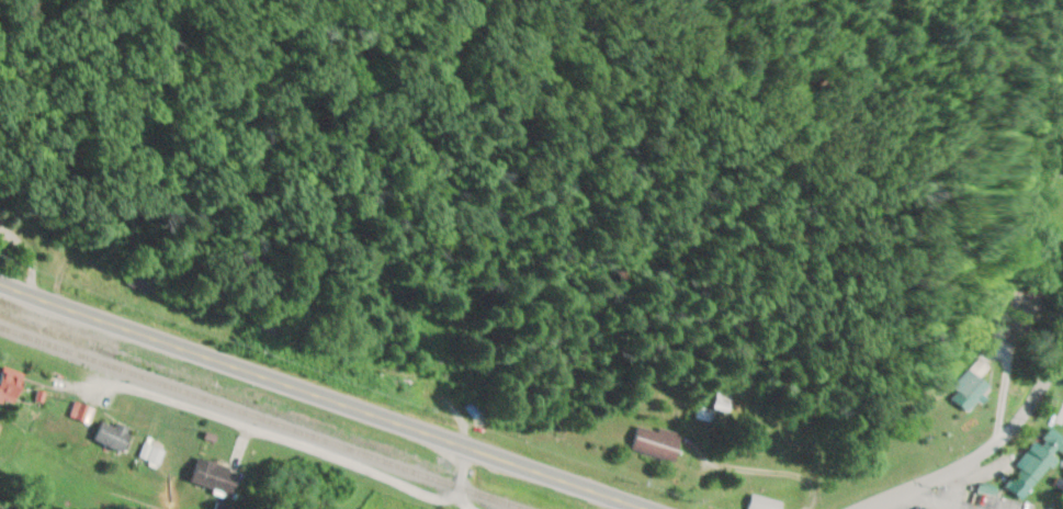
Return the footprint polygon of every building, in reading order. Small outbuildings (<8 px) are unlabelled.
[(30,382),(10,368),(0,382),(0,389),(16,401),(30,382)] [(71,414),(89,423),(96,408),(79,399),(71,414)] [(478,419),(487,411),(478,399),(468,408),(478,419)] [(125,452),(136,432),(107,417),(96,436),(125,452)] [(641,423),(634,450),(679,461),(685,434),(641,423)] [(1054,431),(1017,474),(1035,489),(1062,456),(1062,438),(1054,431)] [(160,462),(165,448),(147,442),(142,456),(160,462)] [(193,479),(232,493),(241,470),(201,455),(193,479)] [(788,501),(754,492),(750,508),(786,508),(788,501)]
